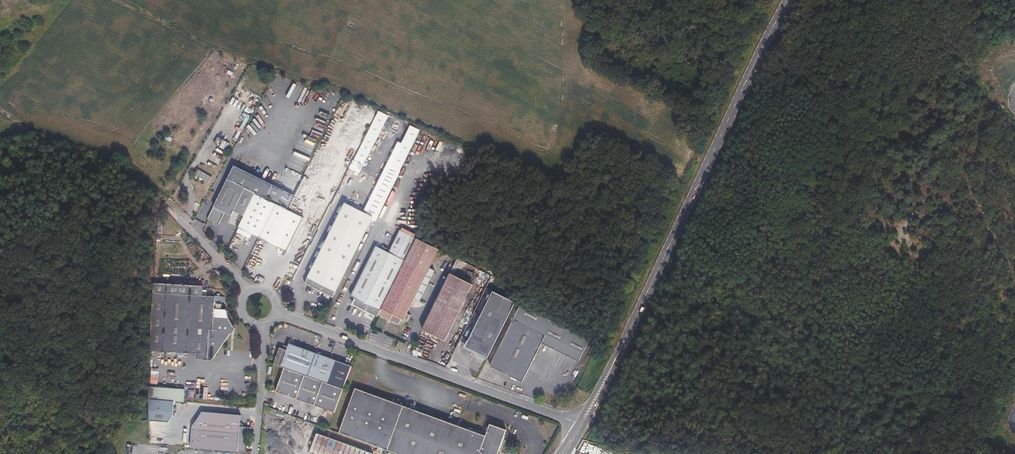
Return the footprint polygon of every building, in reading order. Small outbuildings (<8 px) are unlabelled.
[(366,141),(362,148),(366,150),(364,154),(360,151),(355,160),(362,164),(373,144),(366,141)] [(228,178),(256,191),(278,201),(288,206),(296,191),(236,164),(228,178)] [(208,178),(195,170),(192,176),(205,184),(208,178)] [(256,191),(228,178),(208,219),(214,222),(214,224),(216,224),(218,224),(224,212),(230,215),(233,210),(244,216),(256,192),(256,191)] [(277,202),(256,192),(244,216),(238,227),(259,236),(277,202)] [(374,214),(346,200),(305,279),(333,293),(374,214)] [(277,202),(259,236),(288,250),(305,215),(277,202)] [(379,313),(379,312),(418,236),(401,227),(390,248),(377,243),(352,292),(357,295),(354,300),(379,313)] [(441,247),(418,236),(379,312),(400,322),(403,317),(405,318),(406,317),(408,318),(412,311),(409,310),(416,296),(421,299),(437,268),(432,265),(441,247)] [(475,285),(451,272),(423,328),(447,340),(475,285)] [(218,294),(157,290),(153,348),(199,352),(199,357),(216,358),(235,331),(237,331),(239,330),(240,328),(239,327),(238,326),(235,325),(235,324),(232,319),(230,313),(230,307),(224,307),(224,302),(218,301),(218,294)] [(516,302),(495,292),(468,346),(490,357),(516,302)] [(589,340),(520,307),(491,367),(523,383),(542,343),(579,361),(589,340)] [(275,364),(286,367),(344,387),(352,365),(315,352),(290,343),(288,349),(281,347),(275,364)] [(335,411),(344,387),(286,367),(277,391),(335,411)] [(152,385),(151,397),(175,399),(184,400),(185,387),(152,385)] [(356,387),(341,431),(405,453),(500,453),(510,426),(491,420),(487,433),(356,387)] [(174,412),(175,399),(151,397),(150,417),(150,419),(169,420),(174,412)] [(242,413),(203,410),(193,424),(191,445),(244,449),(246,424),(241,424),(242,413)] [(276,414),(275,420),(292,423),(294,417),(276,414)] [(317,431),(311,450),(321,453),(373,453),(374,452),(317,431)]
